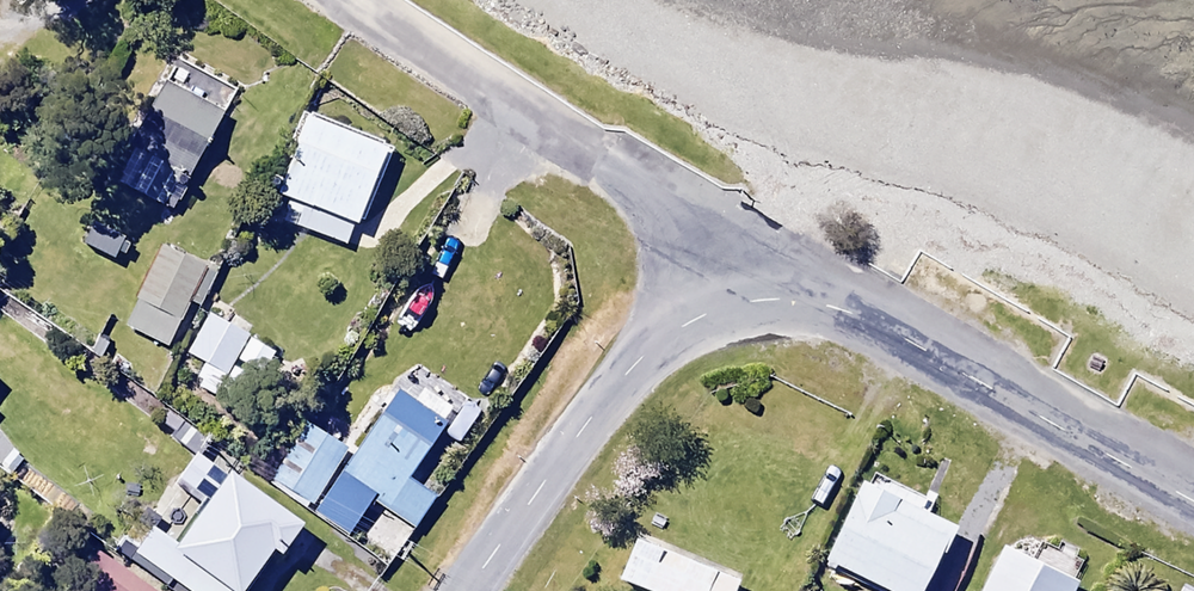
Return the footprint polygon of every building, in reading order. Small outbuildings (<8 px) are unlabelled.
[(240,88),(173,57),(112,187),(179,218),(240,88)] [(390,147),(305,112),(273,191),(304,204),(295,225),(349,247),(390,147)] [(124,236),(92,225),(85,245),(117,256),(124,236)] [(204,267),(161,247),(124,324),(167,344),(204,267)] [(247,335),(209,313),(186,351),(224,373),(247,335)] [(462,401),(415,367),(311,511),(346,536),(365,510),(405,538),(435,497),(408,477),(462,401)] [(273,485),(305,507),(347,447),(315,424),(273,485)] [(199,448),(173,485),(206,508),(179,545),(152,525),(129,557),(177,590),(247,590),(276,550),(283,555),(305,524),(199,448)] [(864,482),(826,560),(890,590),(925,590),(956,527),(864,482)] [(636,539),(615,590),(734,590),(739,580),(636,539)] [(1006,547),(985,590),(1074,590),(1079,581),(1006,547)] [(96,588),(100,590),(151,590),(113,564),(96,588)]
